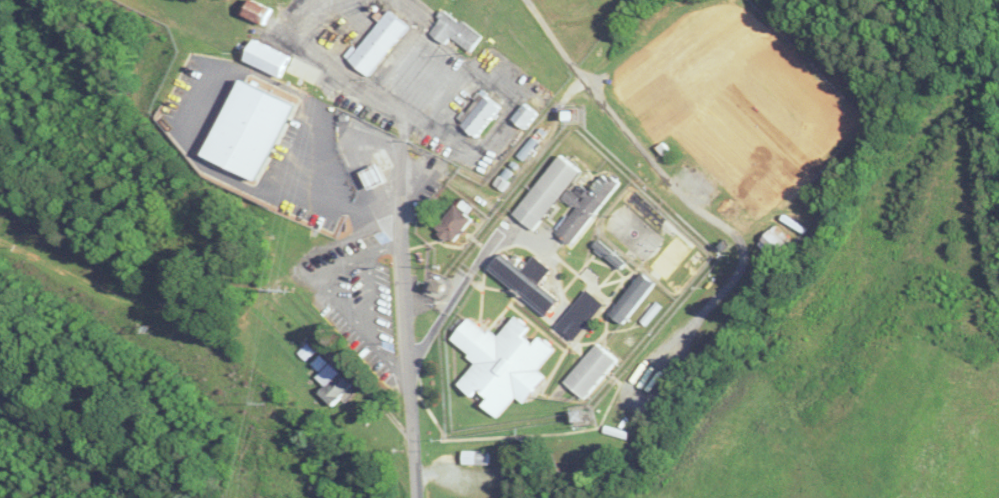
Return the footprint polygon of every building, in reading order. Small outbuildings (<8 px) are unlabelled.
[(256,0),(255,0),(248,16),(269,25),(276,9),(256,0)] [(413,26),(393,10),(354,61),(374,77),(413,26)] [(432,33),(448,45),(454,37),(475,53),(486,38),(450,10),(432,33)] [(286,78),(296,58),(260,41),(250,62),(286,78)] [(478,137),(505,110),(486,91),(459,118),(478,137)] [(528,130),(542,115),(530,103),(516,119),(528,130)] [(518,216),(539,232),(585,170),(564,155),(518,216)] [(367,173),(376,190),(392,182),(383,165),(367,173)] [(574,246),(622,185),(607,174),(587,200),(574,189),(566,199),(579,210),(559,234),(574,246)] [(454,244),(476,222),(461,206),(438,229),(454,244)] [(794,243),(778,228),(761,245),(777,261),(794,243)] [(495,271),(552,317),(564,303),(543,287),(556,270),(539,256),(532,265),(521,255),(515,262),(507,256),(495,271)] [(629,325),(662,283),(647,272),(614,314),(629,325)] [(593,302),(585,297),(563,328),(580,340),(606,305),(596,298),(593,302)] [(480,362),(464,383),(464,387),(478,398),(483,391),(493,398),(491,410),(503,419),(518,400),(531,402),(549,379),(549,376),(542,371),(559,349),(545,338),(539,346),(530,339),(532,327),(518,316),(503,335),(492,334),(473,319),(455,342),(480,362)] [(569,382),(590,399),(622,360),(601,343),(569,382)] [(323,393),(336,407),(356,387),(333,363),(319,377),(329,387),(323,393)] [(467,465),(491,465),(491,452),(467,452),(467,465)]
